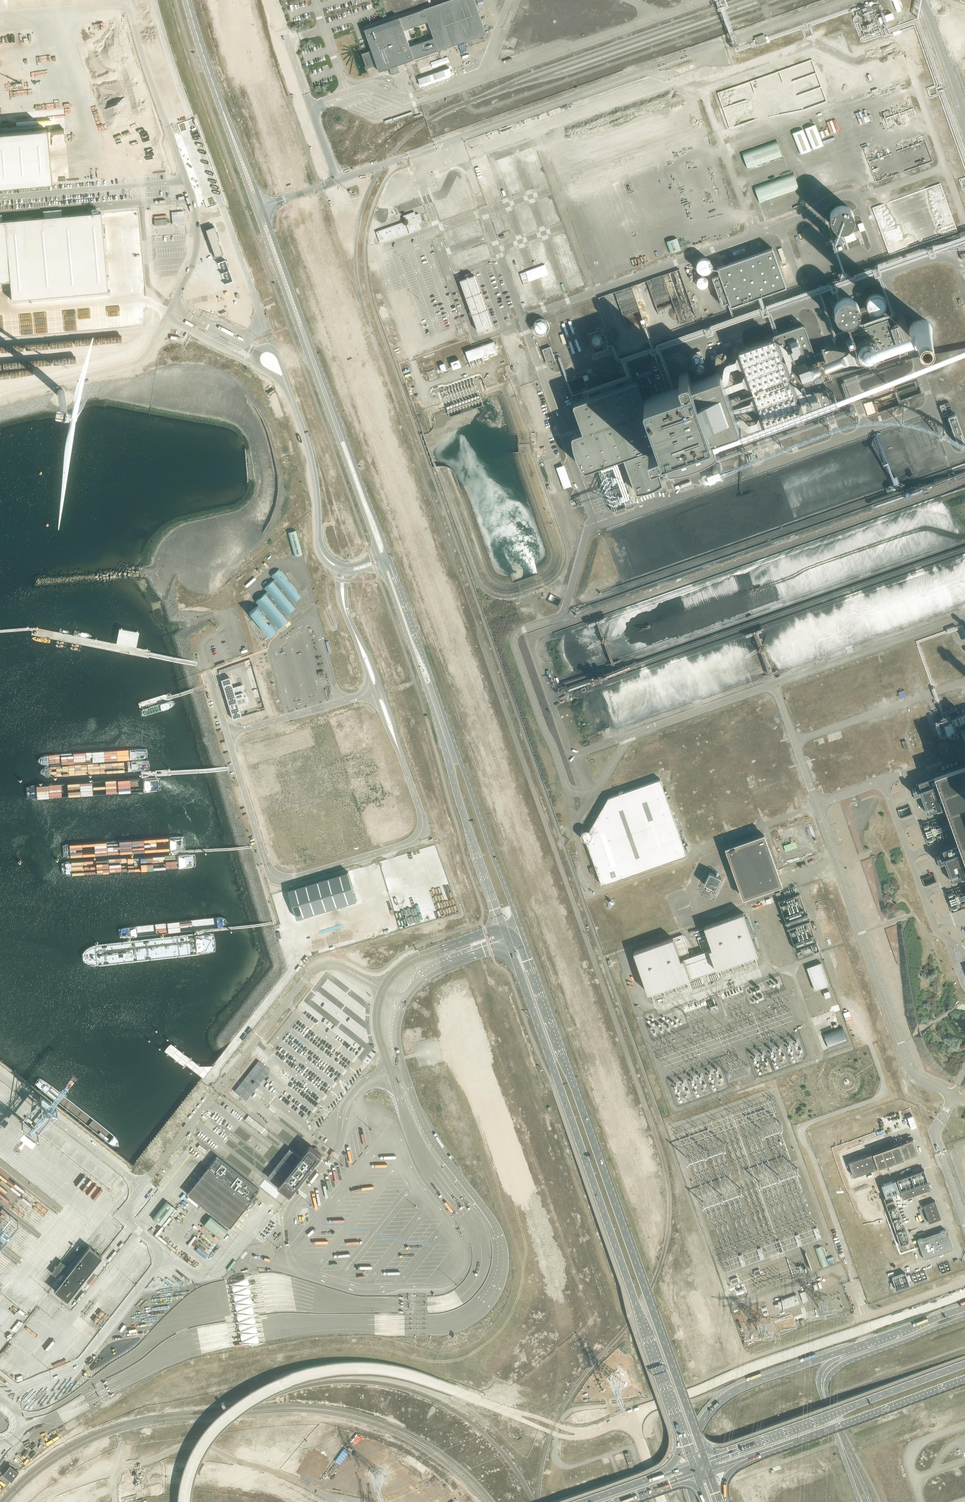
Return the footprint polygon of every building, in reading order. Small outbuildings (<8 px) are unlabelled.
[(400,72),(397,65),(414,59),(438,51),(486,34),(474,0),(450,0),(389,21),(365,30),(372,50),(362,54),(367,69),(377,65),(379,72),(383,70),(384,71),(385,71),(386,71),(386,70),(387,70),(387,69),(386,69),(389,68),(392,75),(400,72)] [(901,1),(899,1),(898,0),(893,0),(897,12),(901,10),(900,7),(903,6),(901,1)] [(892,12),(885,14),(887,21),(894,19),(892,12)] [(764,35),(755,38),(756,41),(756,42),(757,43),(757,44),(758,46),(767,42),(767,41),(766,40),(766,39),(765,38),(764,35)] [(361,52),(368,50),(367,43),(359,44),(361,52)] [(447,57),(438,61),(439,65),(449,62),(447,57)] [(822,76),(824,83),(785,95),(790,109),(846,91),(841,76),(835,78),(833,73),(822,76)] [(823,146),(815,124),(805,128),(813,150),(823,146)] [(811,150),(803,128),(792,132),(800,154),(811,150)] [(51,183),(47,130),(0,134),(0,187),(51,183)] [(782,156),(777,140),(742,152),(747,169),(782,156)] [(799,189),(793,173),(754,187),(759,203),(799,189)] [(852,228),(855,222),(855,216),(851,211),(846,209),(840,209),(835,213),(832,218),(833,224),(836,229),(841,232),(848,231),(852,228)] [(421,229),(419,223),(422,222),(419,214),(416,215),(415,212),(403,216),(405,222),(376,232),(380,244),(421,229)] [(10,282),(12,300),(108,292),(101,213),(0,222),(0,282),(10,282)] [(214,226),(205,230),(215,257),(222,254),(217,240),(219,240),(214,226)] [(681,249),(677,237),(667,240),(671,253),(681,249)] [(660,257),(667,255),(663,240),(656,242),(660,257)] [(786,287),(772,244),(713,264),(715,271),(711,273),(722,304),(729,301),(730,306),(786,287)] [(697,272),(711,273),(712,258),(697,258),(697,272)] [(492,327),(474,276),(459,281),(477,333),(492,327)] [(707,287),(707,276),(697,276),(698,287),(707,287)] [(881,320),(894,313),(888,299),(886,300),(882,292),(865,300),(873,317),(872,317),(874,321),(880,318),(881,320)] [(858,320),(860,315),(860,308),(856,304),(851,301),(845,301),(840,305),(837,310),(838,316),(841,321),(847,324),(853,323),(858,320)] [(907,353),(897,322),(889,325),(887,318),(856,328),(848,331),(846,338),(848,343),(855,340),(856,343),(854,346),(854,348),(854,353),(856,358),(859,361),(864,362),(867,363),(870,363),(871,365),(907,353)] [(930,322),(927,319),(923,318),(919,318),(915,319),(912,322),(910,325),(909,329),(909,333),(911,337),(913,340),(917,342),(921,342),(925,342),(928,340),(931,337),(933,333),(933,329),(932,325),(930,322)] [(533,333),(546,334),(548,321),(534,319),(533,333)] [(602,329),(588,334),(590,338),(592,337),(595,344),(606,341),(602,329)] [(514,334),(506,338),(508,343),(516,340),(514,334)] [(497,351),(493,341),(465,350),(468,361),(475,358),(482,356),(497,351)] [(547,363),(555,361),(553,355),(550,347),(542,350),(547,363)] [(701,359),(700,352),(692,353),(694,360),(701,359)] [(461,366),(458,358),(449,361),(452,369),(461,366)] [(716,436),(708,413),(712,412),(707,400),(704,402),(699,388),(702,387),(692,362),(668,371),(673,386),(671,387),(670,387),(670,388),(668,388),(643,397),(638,383),(638,382),(638,381),(637,381),(636,381),(636,380),(635,380),(634,380),(634,381),(576,401),(575,401),(574,401),(573,402),(573,403),(572,403),(572,404),(582,430),(574,433),(573,433),(572,434),(572,435),(571,436),(571,440),(572,444),(573,448),(574,452),(575,456),(577,460),(579,464),(581,467),(584,470),(585,471),(586,471),(587,470),(596,467),(601,465),(620,458),(622,458),(635,491),(635,492),(636,493),(637,493),(638,494),(641,493),(644,493),(646,492),(649,491),(652,490),(655,489),(657,488),(660,486),(662,484),(663,484),(663,483),(663,482),(663,481),(657,464),(664,461),(667,470),(670,470),(673,470),(675,470),(678,469),(681,469),(684,468),(686,468),(689,467),(692,466),(691,465),(694,464),(697,463),(700,462),(703,460),(706,459),(709,457),(711,456),(714,454),(717,452),(713,442),(712,438),(716,436)] [(437,378),(434,369),(426,372),(430,381),(437,378)] [(964,440),(956,414),(948,417),(957,443),(964,440)] [(564,464),(557,467),(564,488),(572,485),(564,464)] [(296,530),(288,532),(290,538),(290,540),(293,549),(295,556),(302,554),(296,530)] [(696,572),(703,569),(703,565),(702,563),(701,563),(698,563),(697,564),(690,564),(689,561),(686,561),(686,559),(685,556),(683,556),(683,576),(683,577),(689,575),(687,575),(697,572),(696,572)] [(291,605),(288,601),(298,592),(279,569),(272,575),(275,579),(264,587),(268,591),(256,601),(259,604),(249,613),(268,636),(277,630),(274,626),(278,622),(280,625),(284,622),(281,619),(284,617),(281,613),(291,605)] [(519,601),(545,591),(543,588),(538,590),(533,591),(529,593),(525,594),(518,597),(519,601)] [(229,676),(220,679),(232,718),(241,716),(238,705),(247,703),(245,695),(243,696),(242,692),(244,691),(242,684),(232,687),(229,676)] [(935,719),(940,739),(959,734),(959,732),(964,730),(964,713),(950,717),(950,715),(935,719)] [(264,754),(287,748),(284,736),(261,742),(264,754)] [(916,781),(918,787),(920,793),(927,813),(944,807),(957,843),(940,849),(942,855),(944,861),(951,881),(964,876),(964,763),(916,781)] [(687,855),(660,779),(608,797),(593,824),(592,823),(588,830),(587,830),(586,830),(585,830),(584,830),(584,831),(583,831),(582,832),(582,833),(581,833),(581,834),(581,835),(581,836),(581,837),(582,838),(582,839),(583,839),(583,840),(584,840),(585,841),(591,857),(592,857),(602,885),(687,855)] [(781,883),(779,878),(777,872),(766,840),(765,838),(764,835),(726,848),(744,897),(781,884),(781,883)] [(795,841),(784,845),(786,851),(797,847),(795,841)] [(347,871),(290,888),(298,917),(356,900),(347,871)] [(714,892),(720,879),(709,874),(703,886),(707,888),(706,890),(709,892),(710,890),(714,892)] [(675,938),(634,952),(648,993),(649,995),(651,994),(654,1001),(689,988),(687,982),(692,980),(703,976),(718,970),(720,970),(722,976),(758,964),(755,958),(760,956),(759,953),(745,913),(705,927),(708,935),(698,938),(703,952),(696,955),(690,957),(682,935),(675,938)] [(814,936),(808,920),(810,920),(808,914),(789,914),(784,915),(786,919),(786,924),(787,928),(790,928),(794,941),(794,942),(796,946),(803,944),(804,944),(809,942),(815,942),(815,940),(814,935),(814,936)] [(829,985),(821,962),(807,967),(815,990),(829,985)] [(932,982),(935,977),(924,971),(921,977),(932,982)] [(843,1027),(824,1032),(828,1047),(848,1042),(843,1027)] [(263,1130),(265,1127),(248,1115),(245,1119),(255,1127),(256,1125),(263,1130)] [(729,1147),(742,1142),(739,1133),(726,1138),(729,1147)] [(871,1154),(848,1162),(853,1176),(877,1168),(878,1168),(904,1158),(918,1154),(918,1153),(917,1152),(917,1150),(914,1142),(913,1140),(913,1139),(906,1141),(899,1144),(873,1153),(871,1154)] [(204,1152),(206,1149),(200,1144),(197,1147),(204,1152)] [(322,1155),(319,1152),(319,1151),(319,1150),(319,1149),(318,1148),(317,1148),(317,1147),(316,1147),(315,1147),(314,1147),(314,1148),(310,1145),(304,1153),(302,1156),(301,1157),(290,1148),(277,1165),(267,1177),(276,1183),(290,1195),(322,1155)] [(229,1227),(250,1200),(259,1189),(217,1155),(208,1167),(186,1193),(229,1227)] [(895,1180),(881,1185),(885,1197),(899,1192),(895,1180)] [(901,1192),(900,1192),(903,1199),(931,1189),(929,1185),(928,1182),(914,1187),(901,1192)] [(893,1221),(900,1219),(894,1201),(890,1202),(889,1200),(886,1201),(888,1205),(893,1221)] [(929,1224),(942,1220),(935,1202),(923,1206),(929,1224)] [(221,1238),(228,1229),(210,1216),(203,1225),(221,1238)] [(952,1249),(945,1229),(917,1239),(924,1259),(952,1249)] [(89,1246),(54,1290),(67,1300),(102,1256),(89,1246)] [(821,1246),(814,1248),(821,1267),(828,1265),(821,1246)] [(62,1274),(68,1267),(60,1261),(57,1265),(56,1264),(54,1266),(55,1267),(51,1272),(55,1276),(58,1272),(62,1274)] [(905,1273),(892,1277),(896,1289),(909,1285),(905,1273)] [(805,1291),(800,1293),(803,1302),(808,1301),(805,1291)] [(799,1304),(796,1294),(782,1299),(781,1298),(782,1301),(778,1301),(779,1306),(779,1305),(780,1309),(783,1308),(783,1311),(783,1309),(799,1304)] [(235,1311),(254,1313),(254,1312),(254,1310),(254,1308),(254,1307),(253,1305),(253,1304),(235,1311)] [(778,1318),(782,1330),(794,1326),(791,1314),(778,1318)] [(242,1338),(243,1340),(259,1332),(241,1332),(241,1333),(241,1334),(241,1336),(242,1338)] [(750,1332),(742,1335),(746,1345),(754,1342),(750,1332)] [(258,1335),(258,1334),(239,1342),(259,1342),(259,1340),(259,1338),(259,1336),(258,1335)] [(11,1481),(18,1471),(10,1465),(2,1474),(11,1481)]
